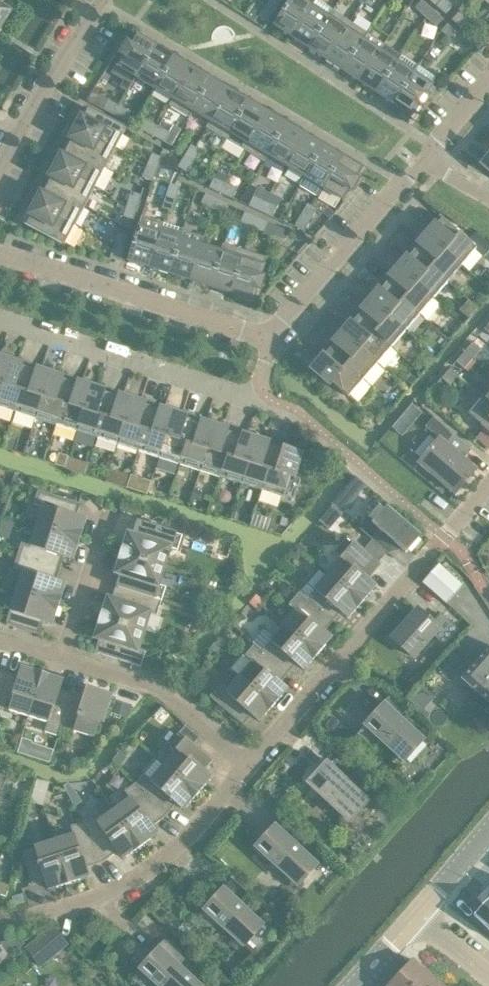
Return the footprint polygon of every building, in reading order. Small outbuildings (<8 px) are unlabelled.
[(10,11),(0,5),(3,0),(0,0),(0,28),(10,11)] [(275,13),(282,2),(280,0),(270,0),(266,6),(275,13)] [(291,38),(312,7),(316,0),(290,0),(273,26),(291,38)] [(446,0),(441,0),(435,6),(446,15),(453,7),(446,0)] [(422,2),(415,9),(426,18),(432,11),(422,2)] [(275,13),(266,6),(258,17),(268,24),(275,13)] [(291,38),(308,49),(334,11),(332,10),(328,17),(312,7),(291,38)] [(350,22),(334,11),(308,49),(325,60),(350,22)] [(432,11),(426,18),(435,27),(442,20),(432,11)] [(452,21),(462,30),(470,21),(460,12),(452,21)] [(368,34),(350,22),(325,60),(342,71),(368,34)] [(447,25),(441,32),(452,41),(458,34),(447,25)] [(384,45),(368,34),(342,71),(360,82),(384,45)] [(137,78),(155,47),(136,35),(130,45),(128,44),(121,56),(123,57),(117,67),(137,78)] [(360,82),(377,94),(401,56),(384,45),(360,82)] [(137,78),(155,89),(174,58),(155,47),(137,78)] [(377,94),(393,105),(414,74),(397,63),(402,56),(401,56),(377,94)] [(155,89),(173,100),(174,100),(193,69),(174,58),(155,89)] [(414,74),(393,105),(411,117),(418,107),(420,109),(428,97),(426,95),(432,86),(431,85),(436,79),(418,67),(414,74)] [(211,80),(193,69),(174,100),(173,100),(169,107),(190,119),(194,112),(192,111),(211,80)] [(206,129),(207,130),(230,91),(211,80),(192,111),(194,112),(210,122),(206,129)] [(207,130),(226,141),(249,102),(230,91),(207,130)] [(103,111),(115,117),(120,107),(108,101),(103,111)] [(226,141),(245,152),(268,113),(249,102),(226,141)] [(131,113),(120,107),(115,117),(126,123),(131,113)] [(81,117),(76,128),(115,150),(126,130),(88,109),(83,118),(81,117)] [(286,124),(268,113),(245,152),(264,164),(268,157),(267,156),(286,124)] [(153,137),(159,127),(147,121),(142,131),(153,137)] [(268,157),(286,167),(305,135),(286,124),(267,156),(268,157)] [(170,133),(159,127),(153,137),(165,143),(170,133)] [(115,150),(76,128),(70,139),(72,140),(68,148),(105,168),(106,168),(113,172),(116,166),(109,162),(115,150)] [(286,167),(304,178),(323,146),(305,135),(286,167)] [(184,156),(194,162),(201,151),(191,145),(184,156)] [(304,178),(323,189),(342,157),(323,146),(304,178)] [(95,187),(105,168),(68,148),(64,157),(62,156),(56,166),(95,187)] [(168,152),(163,149),(159,156),(164,158),(168,152)] [(147,166),(158,170),(162,158),(152,154),(147,166)] [(194,162),(184,156),(178,168),(187,174),(194,162)] [(361,169),(342,157),(323,189),(342,201),(348,191),(351,192),(358,180),(355,179),(361,169)] [(85,206),(95,187),(56,166),(50,177),(52,178),(48,187),(85,206)] [(158,170),(147,166),(142,178),(152,182),(158,170)] [(209,189),(221,194),(226,184),(224,184),(228,176),(218,171),(214,179),(209,189)] [(166,196),(176,200),(180,187),(170,184),(166,196)] [(237,190),(226,184),(221,194),(233,200),(237,190)] [(75,225),(85,206),(48,187),(43,195),(41,194),(35,204),(75,225)] [(131,192),(127,205),(138,208),(142,196),(131,192)] [(201,204),(213,210),(217,200),(206,194),(201,204)] [(277,208),(276,208),(280,200),(269,194),(264,202),(265,203),(260,213),(272,218),(277,208)] [(176,200),(166,196),(162,209),(172,212),(176,200)] [(248,207),(260,213),(265,203),(264,202),(253,197),(248,207)] [(229,205),(217,200),(213,210),(225,215),(229,205)] [(75,225),(35,204),(29,215),(31,216),(26,225),(64,245),(75,225)] [(134,221),(138,208),(127,205),(123,217),(134,221)] [(301,216),(310,221),(317,210),(308,205),(301,216)] [(252,228),(257,218),(245,212),(240,223),(252,228)] [(127,261),(149,268),(163,222),(142,216),(127,261)] [(310,221),(301,216),(294,227),(304,233),(310,221)] [(426,236),(462,267),(475,251),(484,258),(488,252),(488,246),(475,234),(468,242),(459,235),(460,234),(440,217),(430,228),(432,230),(426,236)] [(257,218),(252,228),(264,234),(269,223),(257,218)] [(149,268),(169,274),(183,231),(183,229),(182,228),(181,231),(163,226),(164,223),(163,222),(149,268)] [(169,274),(190,281),(201,246),(204,237),(183,231),(169,274)] [(118,234),(114,246),(124,249),(128,237),(118,234)] [(447,283),(462,267),(426,236),(421,242),(419,241),(410,251),(447,283)] [(210,288),(231,294),(245,251),(223,244),(220,252),(222,252),(210,288)] [(120,262),(124,249),(114,246),(110,258),(120,262)] [(220,252),(201,246),(190,281),(210,288),(222,252),(220,252)] [(245,251),(231,294),(252,301),(256,290),(258,291),(263,278),(260,277),(266,258),(245,251)] [(433,299),(447,283),(410,251),(402,261),(403,262),(398,269),(433,299)] [(419,316),(433,299),(398,269),(392,275),(390,274),(382,283),(419,316)] [(405,332),(419,316),(382,283),(373,293),(375,295),(370,301),(405,332)] [(391,348),(405,332),(370,301),(364,308),(362,306),(354,316),(391,348)] [(377,365),(391,348),(354,316),(345,326),(347,328),(342,334),(377,365)] [(363,381),(377,365),(342,334),(336,341),(334,339),(326,349),(363,381)] [(465,353),(473,360),(482,350),(473,343),(465,353)] [(363,381),(326,349),(317,359),(319,360),(313,367),(348,398),(363,381)] [(473,360),(465,353),(456,363),(465,370),(473,360)] [(8,360),(0,357),(1,355),(0,355),(0,386),(8,360)] [(15,411),(30,364),(17,360),(16,362),(8,360),(0,386),(0,406),(15,411)] [(15,411),(35,418),(49,373),(41,370),(42,368),(30,364),(15,411)] [(459,376),(451,369),(442,379),(450,386),(459,376)] [(35,418),(55,424),(71,377),(58,373),(57,376),(49,373),(35,418)] [(55,424),(76,431),(91,386),(82,383),(83,381),(71,377),(55,424)] [(76,431),(97,437),(112,390),(99,386),(99,389),(91,386),(76,431)] [(124,394),(112,390),(97,437),(117,444),(132,399),(123,397),(124,394)] [(484,396),(478,391),(477,392),(488,402),(488,390),(484,396)] [(477,392),(463,409),(482,425),(481,426),(488,433),(488,402),(477,392)] [(117,444),(138,450),(153,403),(141,399),(140,402),(132,399),(117,444)] [(396,424),(406,432),(425,407),(414,399),(396,424)] [(138,450),(159,457),(173,412),(165,409),(166,407),(153,403),(138,450)] [(159,457),(179,464),(194,416),(182,412),(181,415),(173,412),(159,457)] [(179,464),(200,470),(214,425),(206,423),(207,420),(194,416),(179,464)] [(438,438),(418,462),(455,494),(476,470),(445,444),(453,435),(433,418),(425,427),(438,438)] [(200,470),(220,477),(235,430),(223,426),(222,428),(214,425),(200,470)] [(220,477),(241,483),(255,439),(247,436),(248,434),(235,430),(220,477)] [(241,483),(261,490),(276,443),(264,439),(263,441),(255,439),(241,483)] [(299,479),(289,476),(297,452),(288,449),(289,447),(276,443),(261,490),(292,500),(299,479)] [(37,525),(79,539),(83,527),(81,526),(84,518),(76,516),(81,503),(38,489),(33,504),(42,506),(37,525)] [(396,544),(405,552),(419,536),(386,508),(374,523),(369,519),(360,529),(388,554),(396,544)] [(121,552),(165,566),(171,548),(177,550),(182,535),(138,521),(134,533),(131,532),(129,540),(125,538),(121,552)] [(79,539),(37,525),(31,544),(21,541),(17,555),(60,568),(63,556),(71,558),(73,550),(76,551),(79,539)] [(328,573),(362,602),(370,593),(368,591),(374,585),(368,580),(381,565),(347,535),(333,551),(341,558),(328,573)] [(117,587),(161,601),(166,586),(159,584),(165,566),(121,552),(116,565),(120,567),(118,574),(120,575),(117,587)] [(16,590),(59,604),(63,592),(60,591),(63,583),(56,581),(60,568),(17,555),(13,568),(22,571),(16,590)] [(446,603),(462,585),(438,564),(422,582),(446,603)] [(298,592),(332,621),(341,612),(347,616),(352,610),(354,612),(362,602),(328,573),(306,598),(299,592),(298,592)] [(100,617),(144,631),(150,612),(157,615),(161,601),(117,587),(113,598),(111,597),(108,604),(104,603),(100,617)] [(55,616),(59,604),(16,590),(10,610),(6,623),(39,634),(43,621),(50,623),(53,615),(55,616)] [(283,624),(318,654),(326,644),(324,643),(330,636),(324,631),(332,621),(298,592),(289,603),(296,609),(283,624)] [(398,631),(396,629),(388,638),(397,646),(399,644),(413,657),(433,635),(444,645),(458,630),(440,614),(432,623),(417,609),(398,631)] [(138,649),(144,631),(100,617),(96,630),(100,632),(98,639),(100,640),(96,652),(140,666),(145,651),(138,649)] [(318,654),(283,624),(262,649),(254,643),(254,644),(288,673),(296,663),(302,668),(308,662),(310,663),(318,654)] [(215,641),(208,649),(215,654),(221,646),(215,641)] [(239,676),(273,705),(281,696),(280,694),(285,688),(279,683),(288,673),(254,644),(245,655),(252,661),(239,676)] [(488,704),(488,647),(461,679),(488,704)] [(42,673),(30,669),(30,671),(21,668),(19,676),(7,672),(0,692),(0,706),(9,709),(29,716),(42,673)] [(58,735),(72,692),(59,688),(62,681),(53,679),(54,676),(42,673),(29,716),(47,722),(45,731),(58,735)] [(273,705),(239,676),(226,691),(219,684),(209,696),(243,725),(252,715),(258,720),(263,713),(265,715),(273,705)] [(406,699),(406,700),(406,701),(407,703),(408,703),(409,705),(412,708),(413,708),(414,709),(415,711),(416,711),(418,712),(420,714),(420,715),(422,717),(423,717),(423,718),(424,718),(425,718),(426,719),(429,715),(429,713),(426,710),(425,709),(426,707),(426,706),(427,705),(428,704),(429,703),(430,702),(430,701),(433,698),(434,697),(434,696),(433,695),(432,695),(430,693),(429,692),(425,688),(424,688),(424,687),(423,687),(423,686),(421,685),(420,686),(419,686),(415,691),(414,692),(413,692),(413,693),(412,693),(412,694),(411,694),(411,696),(410,696),(408,698),(406,699)] [(72,692),(58,735),(59,736),(62,726),(74,730),(73,730),(94,737),(102,713),(106,714),(113,695),(95,689),(95,692),(86,689),(84,696),(72,692)] [(397,714),(406,705),(392,693),(370,717),(372,719),(356,736),(373,751),(382,741),(402,760),(403,759),(409,764),(425,746),(419,741),(420,740),(403,724),(405,721),(397,714)] [(123,702),(119,715),(128,717),(131,705),(123,702)] [(163,765),(197,794),(205,785),(204,783),(209,777),(204,772),(213,761),(179,732),(169,743),(176,750),(163,765)] [(120,751),(112,760),(119,766),(127,758),(120,751)] [(326,760),(316,771),(312,775),(324,787),(318,794),(347,820),(365,801),(344,782),(347,779),(326,760)] [(135,783),(165,817),(176,804),(182,809),(187,802),(189,804),(197,794),(163,765),(150,779),(143,773),(135,783)] [(36,779),(31,802),(43,805),(49,782),(36,779)] [(114,810),(140,847),(150,840),(149,838),(156,833),(151,827),(165,817),(135,783),(124,791),(130,799),(114,810)] [(76,793),(69,797),(74,807),(82,801),(76,793)] [(82,822),(102,862),(117,851),(122,858),(129,852),(130,854),(140,847),(114,810),(98,822),(92,814),(82,822)] [(276,830),(272,826),(261,839),(273,850),(267,857),(296,884),(314,864),(293,845),(296,843),(292,839),(297,833),(280,817),(279,818),(283,822),(276,830)] [(54,841),(68,884),(80,880),(79,878),(87,875),(85,868),(102,862),(82,822),(70,826),(73,834),(54,841)] [(56,888),(68,884),(54,841),(34,847),(34,848),(21,852),(32,885),(45,881),(47,888),(55,886),(56,888)] [(240,902),(248,893),(231,877),(230,878),(233,881),(226,889),(223,886),(209,902),(222,913),(215,920),(241,944),(259,924),(242,908),(244,905),(240,902)] [(473,915),(488,930),(488,898),(473,915)] [(66,944),(55,931),(52,927),(26,949),(40,966),(66,944)] [(0,945),(0,947),(7,956),(24,943),(16,932),(0,945)] [(149,956),(145,960),(147,962),(131,979),(139,985),(155,985),(157,984),(159,985),(197,985),(198,985),(177,967),(184,960),(181,958),(190,949),(173,933),(172,934),(173,936),(166,943),(163,941),(149,956)] [(412,960),(387,985),(439,985),(412,960)]
